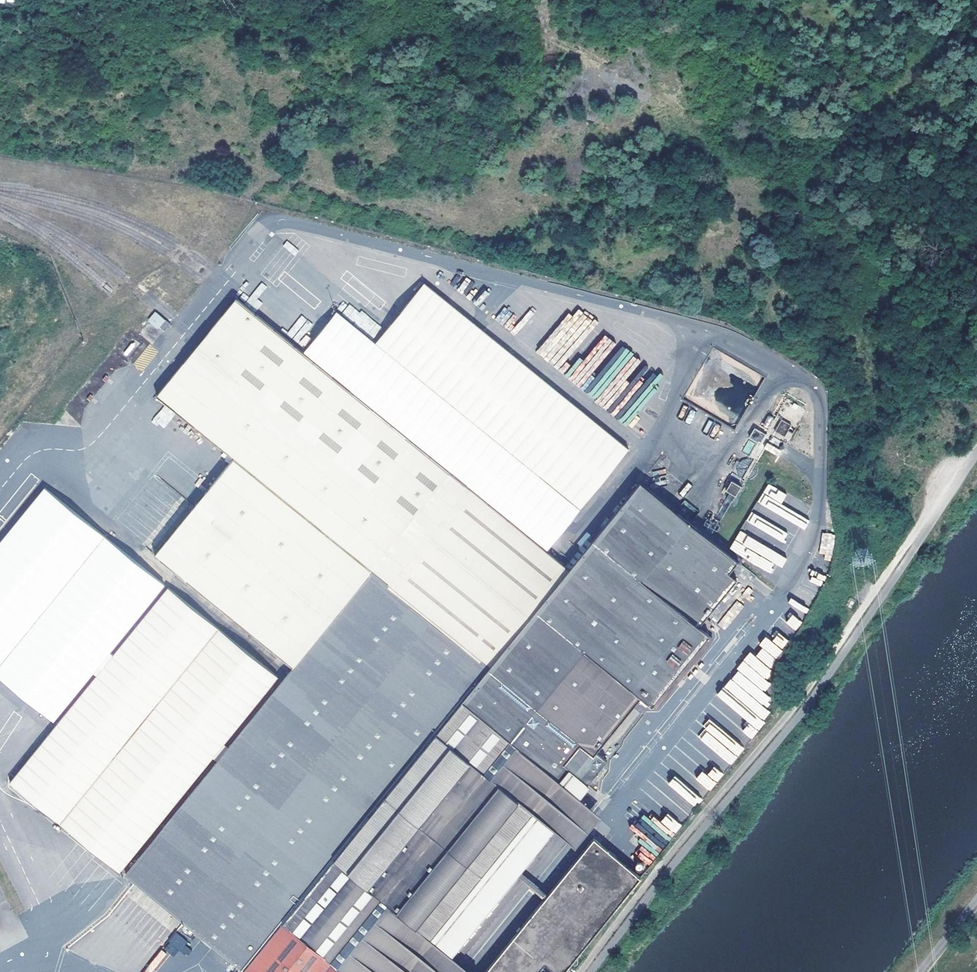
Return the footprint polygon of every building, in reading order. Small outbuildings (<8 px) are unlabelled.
[(288,241),(284,244),(292,254),(296,250),(288,241)] [(628,448),(422,282),(374,341),(580,508),(628,448)] [(156,393),(233,456),(155,554),(292,666),(244,727),(196,786),(186,799),(184,802),(127,874),(248,971),(474,971),(475,971),(454,954),(557,825),(580,843),(604,813),(583,793),(592,782),(589,781),(606,760),(597,752),(641,696),(651,705),(709,634),(699,626),(736,579),(728,573),(738,561),(640,481),(569,566),(235,299),(156,393)] [(343,313),(355,322),(361,314),(349,305),(343,313)] [(164,333),(170,324),(154,312),(147,321),(164,333)] [(536,352),(550,363),(564,346),(557,340),(561,335),(555,330),(536,352)] [(152,420),(162,429),(175,415),(164,406),(152,420)] [(774,432),(784,437),(791,425),(781,419),(774,432)] [(749,454),(755,441),(760,443),(765,433),(754,428),(743,451),(749,454)] [(766,444),(764,450),(778,455),(780,449),(766,444)] [(737,458),(733,473),(745,477),(750,461),(737,458)] [(723,494),(735,499),(740,486),(729,481),(723,494)] [(789,555),(785,553),(799,527),(805,530),(810,520),(781,505),(787,494),(766,483),(730,551),(771,572),(775,564),(782,568),(789,555)] [(822,532),(820,560),(833,560),(834,533),(822,532)] [(813,570),(808,580),(821,586),(826,576),(813,570)] [(121,870),(278,676),(168,588),(11,782),(121,870)] [(785,623),(795,631),(803,623),(793,614),(785,623)] [(750,652),(715,696),(728,707),(725,710),(712,700),(703,711),(708,716),(693,735),(721,758),(717,763),(726,770),(772,713),(766,709),(773,700),(764,693),(771,684),(765,679),(792,645),(778,633),(771,642),(765,637),(758,645),(762,648),(755,656),(750,652)] [(706,775),(703,772),(696,778),(709,791),(724,776),(715,766),(706,775)] [(661,822),(675,833),(681,826),(667,815),(661,822)] [(643,873),(597,836),(487,971),(564,971),(643,873)] [(179,949),(187,956),(193,948),(176,933),(163,948),(173,956),(179,949)]
